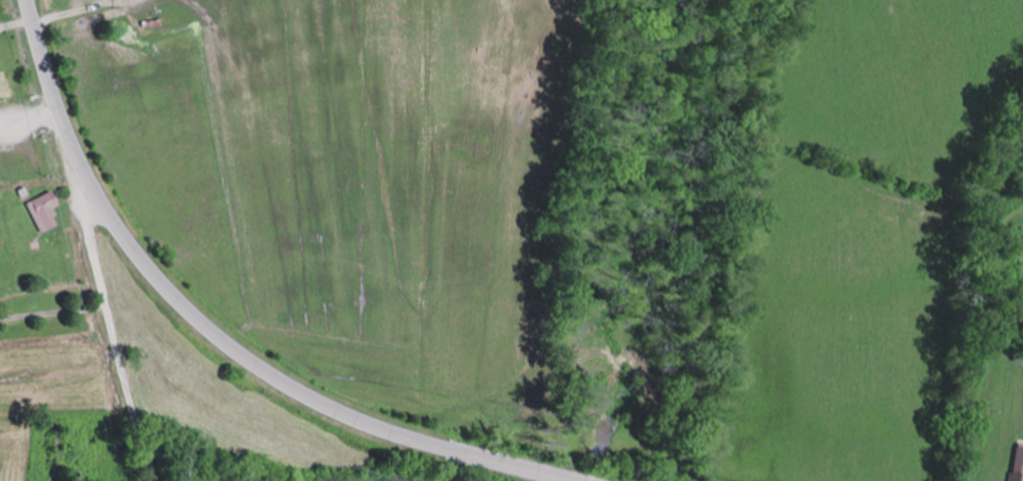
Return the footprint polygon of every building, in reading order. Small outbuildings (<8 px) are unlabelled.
[(25,202),(40,232),(57,223),(49,207),(55,204),(49,191),(25,202)] [(1010,480),(1022,480),(1022,475),(1022,444),(1017,443),(1010,480)]
